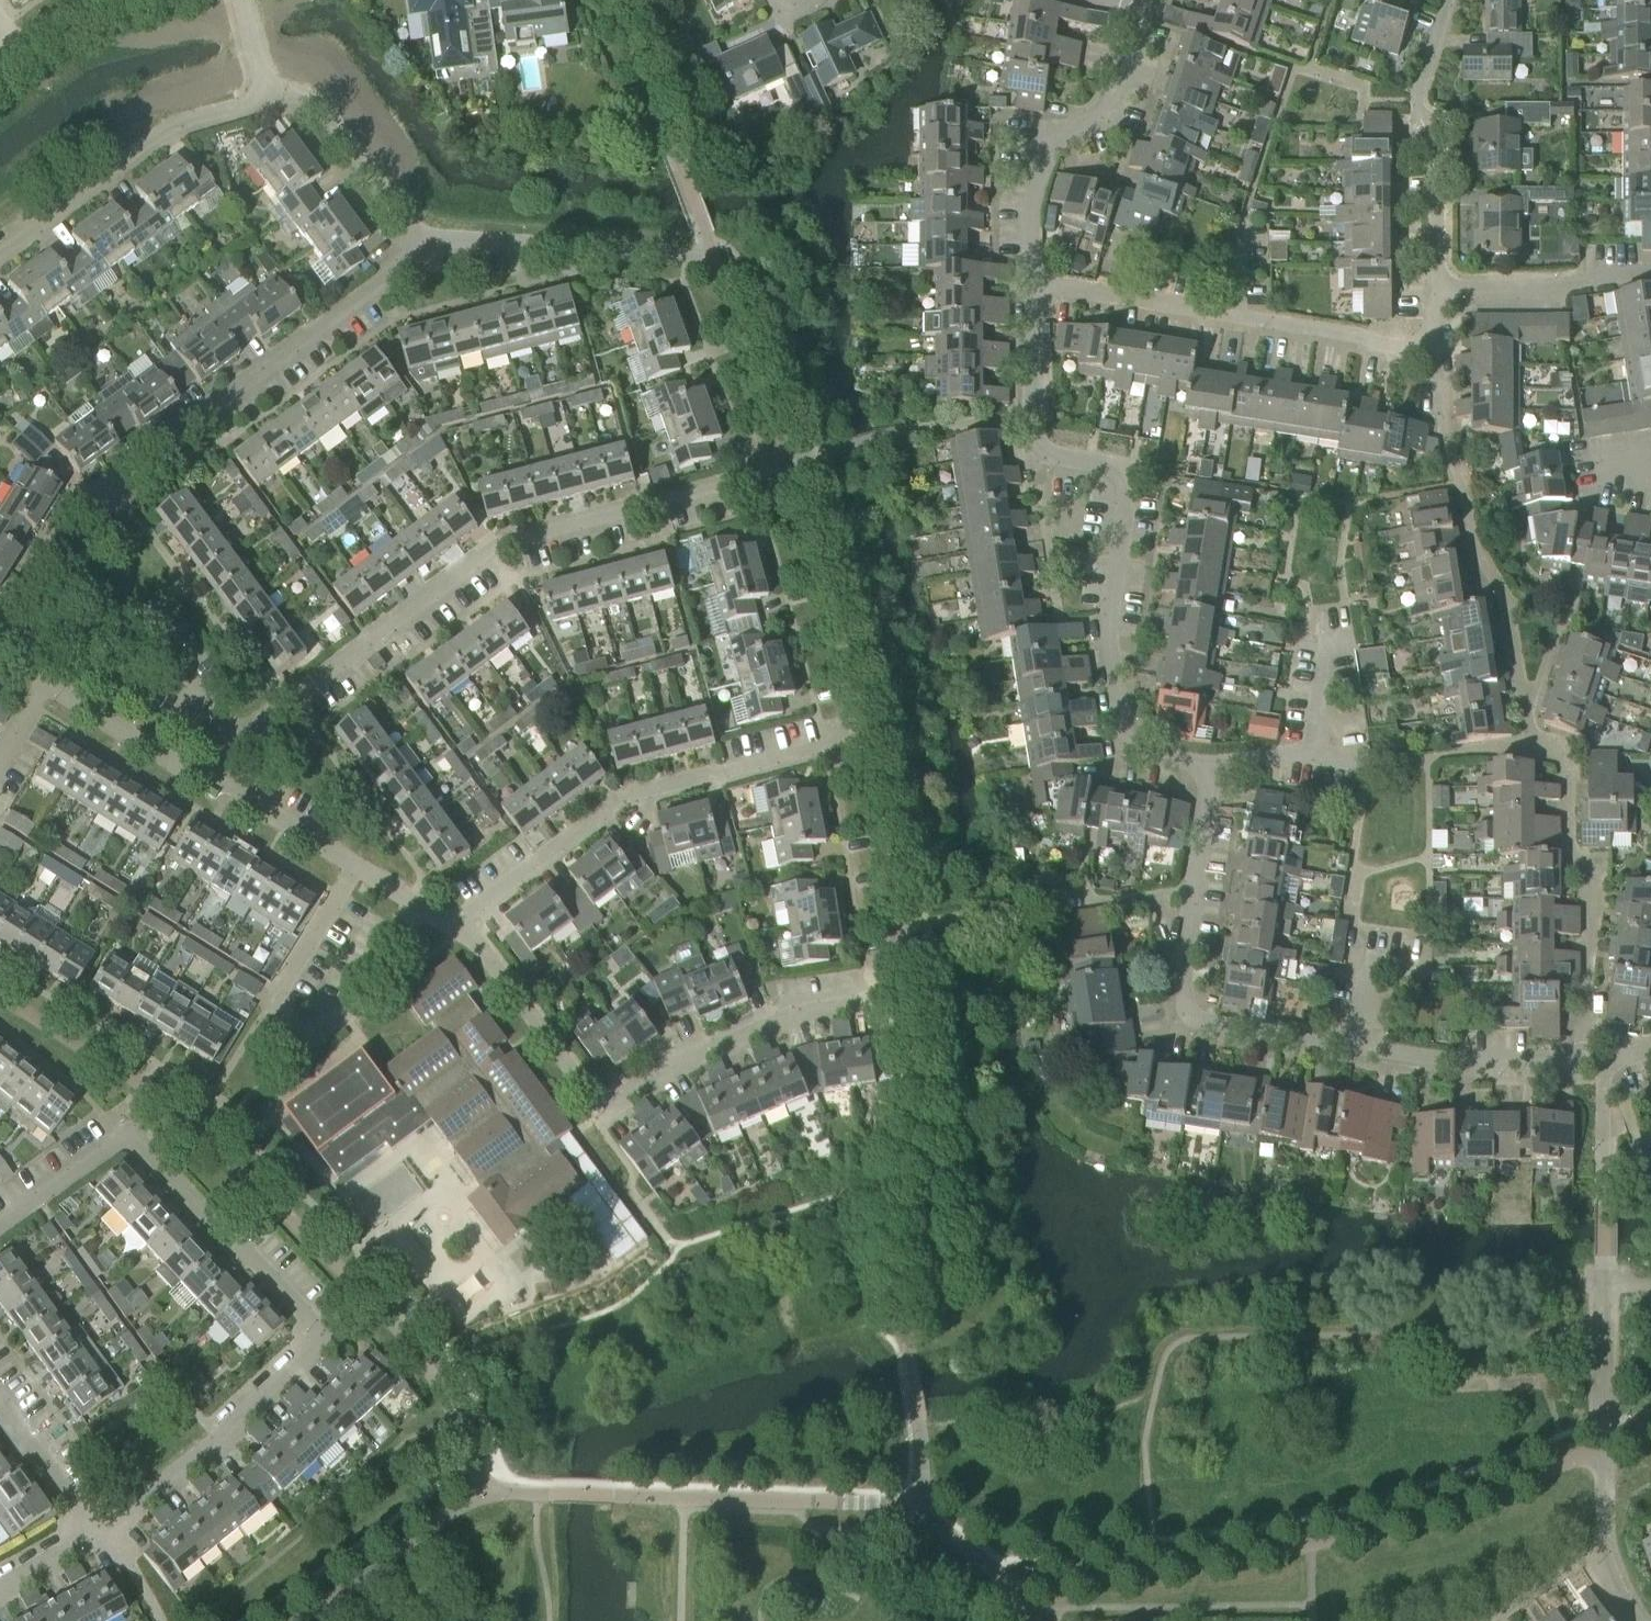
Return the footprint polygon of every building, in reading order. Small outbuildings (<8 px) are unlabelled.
[(489,0),(410,0),(412,17),(422,15),(426,41),(432,40),(436,67),(474,62),(474,61),(488,59),(491,77),(499,75),(491,12),(489,0)] [(491,12),(504,10),(508,43),(517,42),(517,47),(536,44),(536,39),(569,35),(564,0),(489,0),(491,12)] [(717,12),(733,5),(735,9),(751,1),(750,0),(712,0),(717,12)] [(1085,25),(1087,11),(1015,0),(1011,24),(1057,31),(1059,21),(1085,25)] [(1248,0),(1207,0),(1223,5),(1220,14),(1263,28),(1270,7),(1248,0)] [(1369,8),(1362,6),(1351,41),(1399,57),(1410,22),(1400,18),(1404,6),(1385,0),(1371,0),(1369,8)] [(1522,35),(1521,0),(1487,0),(1487,35),(1497,35),(1522,35)] [(1598,10),(1612,10),(1612,11),(1650,11),(1650,0),(1598,0),(1598,10)] [(1581,1),(1568,1),(1568,10),(1581,10),(1581,1)] [(1603,35),(1650,35),(1650,11),(1612,11),(1612,25),(1603,25),(1603,35)] [(845,57),(882,39),(870,13),(832,32),(830,26),(804,38),(828,87),(853,75),(845,57)] [(1192,15),(1187,28),(1256,51),(1263,28),(1220,14),(1217,23),(1192,15)] [(1057,31),(1011,24),(1008,46),(1080,57),(1082,44),(1056,40),(1057,31)] [(1522,35),(1497,35),(1497,50),(1467,50),(1467,81),(1511,80),(1511,60),(1532,60),(1532,35),(1522,35)] [(1603,35),(1603,42),(1612,42),(1612,57),(1650,57),(1650,35),(1603,35)] [(1184,38),(1180,48),(1187,50),(1182,64),(1232,81),(1235,73),(1241,55),(1232,52),(1184,36),(1184,38)] [(793,97),(807,90),(787,48),(774,54),(766,38),(720,60),(729,80),(728,80),(737,100),(784,78),(793,97)] [(1080,57),(1008,46),(1004,68),(1050,75),(1052,66),(1078,70),(1080,57)] [(1567,56),(1567,80),(1578,80),(1578,56),(1567,56)] [(1612,57),(1612,70),(1603,70),(1603,79),(1650,80),(1650,57),(1612,57)] [(1171,77),(1168,87),(1216,103),(1221,86),(1230,89),(1232,81),(1182,64),(1177,79),(1171,77)] [(1050,75),(1004,68),(1001,91),(1018,94),(1016,109),(1044,114),(1050,75)] [(804,82),(820,115),(833,109),(817,75),(804,82)] [(1272,81),(1268,92),(1280,96),(1284,85),(1272,81)] [(1168,87),(1164,98),(1170,100),(1165,114),(1216,131),(1218,123),(1210,120),(1216,103),(1168,87)] [(1568,88),(1568,98),(1581,98),(1581,88),(1568,88)] [(1625,112),(1650,112),(1650,89),(1625,89),(1625,112)] [(1007,97),(988,97),(988,109),(1007,109),(1007,97)] [(1276,106),(1265,103),(1260,118),(1271,121),(1276,106)] [(1574,104),(1550,104),(1506,104),(1506,124),(1476,124),(1476,142),(1480,142),(1480,172),(1533,172),(1533,152),(1519,151),(1519,125),(1550,125),(1550,118),(1574,118),(1574,104)] [(921,110),(921,134),(983,134),(983,125),(967,125),(967,110),(921,110)] [(1625,134),(1650,134),(1650,112),(1625,112),(1625,134)] [(1154,127),(1151,139),(1155,140),(1155,138),(1199,153),(1199,152),(1205,136),(1213,139),(1216,131),(1165,114),(1161,129),(1154,127)] [(1393,127),(1393,114),(1371,114),(1364,114),(1364,127),(1393,127)] [(1393,127),(1364,127),(1364,141),(1346,140),(1346,163),(1347,164),(1390,163),(1390,165),(1392,165),(1393,127)] [(1255,130),(1251,143),(1263,147),(1267,134),(1255,130)] [(265,186),(308,154),(299,142),(296,144),(290,136),(277,146),(268,134),(241,154),(265,186)] [(921,134),(921,157),(967,157),(967,142),(983,142),(983,134),(921,134)] [(1625,156),(1650,156),(1650,134),(1625,134),(1625,156)] [(1137,143),(1133,155),(1192,174),(1196,161),(1205,164),(1208,155),(1199,152),(1199,153),(1155,138),(1155,140),(1152,148),(1143,145),(1137,143)] [(1248,151),(1243,166),(1255,170),(1260,155),(1248,151)] [(308,154),(265,186),(289,218),(316,198),(307,187),(320,177),(314,169),(317,166),(308,154)] [(1192,174),(1133,155),(1129,168),(1144,172),(1141,181),(1185,195),(1185,197),(1193,200),(1196,191),(1188,188),(1192,174)] [(1625,156),(1625,178),(1650,179),(1650,156),(1625,156)] [(967,157),(921,157),(921,178),(983,179),(983,170),(967,170),(967,157)] [(165,163),(152,172),(184,215),(217,191),(197,164),(185,173),(175,160),(167,166),(165,163)] [(1347,164),(1346,163),(1337,163),(1337,172),(1346,172),(1346,190),(1397,190),(1397,179),(1390,179),(1390,165),(1390,163),(1347,164)] [(1255,170),(1243,166),(1238,182),(1251,186),(1255,170)] [(184,215),(152,172),(140,181),(143,184),(134,190),(144,204),(133,212),(153,239),(184,215)] [(1082,231),(1096,187),(1060,175),(1051,202),(1066,207),(1061,224),(1082,231)] [(921,178),(921,201),(967,201),(967,187),(983,187),(983,179),(921,178)] [(1625,201),(1650,201),(1650,179),(1625,178),(1625,201)] [(1137,193),(1122,188),(1109,224),(1110,224),(1152,238),(1161,213),(1178,218),(1185,197),(1185,195),(1141,181),(1137,193)] [(1108,191),(1096,187),(1082,231),(1096,236),(1094,244),(1103,247),(1110,224),(1109,224),(1122,188),(1110,185),(1108,191)] [(1528,216),(1528,202),(1555,202),(1555,204),(1574,203),(1574,189),(1528,189),(1512,189),(1512,202),(1482,202),(1482,254),(1519,254),(1519,216),(1528,216)] [(1337,208),(1337,216),(1390,216),(1390,201),(1397,201),(1397,190),(1346,190),(1346,208),(1337,208)] [(324,209),(316,198),(289,218),(312,250),(355,218),(346,205),(343,208),(337,199),(324,209)] [(921,201),(912,201),(912,223),(921,223),(983,223),(983,215),(967,215),(967,201),(921,201)] [(1255,201),(1252,210),(1267,213),(1269,204),(1255,201)] [(1625,201),(1624,225),(1624,242),(1642,242),(1642,252),(1650,252),(1650,201),(1625,201)] [(101,210),(89,219),(121,262),(153,239),(133,212),(121,220),(112,207),(104,213),(101,210)] [(1390,216),(1337,216),(1337,225),(1346,225),(1346,243),(1397,243),(1397,232),(1390,232),(1390,216)] [(355,218),(312,250),(336,282),(363,262),(354,250),(367,240),(361,232),(364,230),(355,218)] [(121,262),(89,219),(77,228),(79,231),(71,237),(80,250),(69,259),(89,286),(121,262)] [(983,223),(921,223),(921,246),(967,246),(967,232),(983,232),(983,223)] [(1286,243),(1269,243),(1269,264),(1286,264),(1286,243)] [(1397,243),(1346,243),(1346,261),(1337,261),(1337,271),(1346,271),(1346,269),(1390,269),(1390,254),(1397,254),(1397,243)] [(967,246),(921,246),(921,269),(937,269),(937,268),(983,268),(983,267),(983,260),(967,260),(967,246)] [(38,257),(25,266),(58,309),(89,286),(69,259),(58,267),(49,254),(40,260),(38,257)] [(1127,279),(1131,258),(1118,255),(1114,276),(1127,279)] [(263,256),(256,262),(268,277),(275,271),(263,256)] [(57,309),(25,266),(13,275),(16,278),(7,285),(17,298),(6,306),(26,333),(57,309)] [(937,269),(937,291),(983,291),(983,281),(1009,281),(1009,267),(983,267),(983,268),(937,268),(937,269)] [(1392,320),(1392,294),(1392,269),(1390,269),(1346,269),(1346,271),(1346,293),(1364,293),(1364,319),(1392,320)] [(275,277),(255,292),(255,293),(279,325),(299,310),(275,277)] [(255,293),(255,292),(249,284),(231,298),(227,293),(215,302),(246,343),(256,335),(260,339),(279,325),(255,293)] [(1650,311),(1650,287),(1615,293),(1618,316),(1650,311)] [(570,290),(545,296),(557,343),(582,336),(580,327),(571,294),(570,291),(570,290)] [(530,300),(521,303),(533,349),(557,343),(545,296),(544,291),(529,295),(530,300)] [(983,291),(937,291),(937,314),(1009,314),(1009,301),(983,301),(983,291)] [(637,343),(688,325),(683,312),(680,313),(676,304),(661,309),(656,295),(648,298),(646,294),(646,293),(625,292),(624,307),(637,343)] [(208,316),(189,330),(219,370),(238,355),(235,351),(246,343),(215,302),(204,311),(208,316)] [(521,303),(497,309),(509,355),(533,349),(521,303)] [(6,306),(0,310),(0,352),(26,333),(6,306)] [(473,316),(483,353),(481,353),(484,362),(495,359),(509,355),(497,309),(495,310),(473,316)] [(1618,316),(1622,338),(1650,333),(1650,311),(1618,316)] [(1574,315),(1570,315),(1570,324),(1589,320),(1588,312),(1574,315)] [(937,314),(925,314),(925,336),(937,336),(983,336),(983,327),(1009,327),(1009,314),(937,314)] [(1493,342),(1493,315),(1473,316),(1473,342),(1493,342)] [(1506,342),(1506,315),(1493,315),(1493,342),(1506,342)] [(1519,315),(1506,315),(1506,342),(1519,343),(1519,315)] [(1531,342),(1531,315),(1519,315),(1519,343),(1531,342)] [(1544,315),(1531,315),(1531,342),(1544,342),(1544,315)] [(1558,315),(1544,315),(1544,342),(1570,342),(1570,327),(1558,327),(1558,315)] [(1570,315),(1558,315),(1558,327),(1570,327),(1570,324),(1570,315)] [(483,353),(473,316),(449,322),(458,359),(459,359),(481,353),(483,353)] [(1473,317),(1461,317),(1461,329),(1473,329),(1473,317)] [(458,359),(449,322),(424,328),(437,375),(462,369),(459,359),(458,359)] [(688,325),(637,343),(652,383),(683,372),(678,358),(693,352),(690,343),(694,341),(688,325)] [(1101,378),(1109,332),(1060,325),(1055,353),(1082,357),(1079,374),(1101,378)] [(437,375),(424,328),(399,335),(410,376),(418,383),(437,378),(436,375),(437,375)] [(1121,334),(1109,332),(1101,378),(1116,380),(1115,389),(1123,391),(1132,330),(1122,328),(1121,334)] [(170,345),(175,352),(177,355),(167,362),(186,388),(196,380),(199,384),(219,370),(189,330),(170,345)] [(1132,330),(1123,391),(1131,392),(1132,383),(1146,385),(1153,340),(1142,338),(1143,331),(1132,330)] [(1622,338),(1626,360),(1650,356),(1650,333),(1622,338)] [(1153,340),(1146,385),(1160,387),(1159,396),(1167,398),(1177,337),(1166,335),(1165,341),(1153,340)] [(983,336),(937,336),(937,358),(1009,358),(1008,345),(983,345),(983,336)] [(1187,338),(1177,337),(1167,398),(1175,399),(1177,390),(1189,392),(1192,392),(1195,373),(1199,347),(1186,345),(1187,338)] [(1519,343),(1506,342),(1493,342),(1473,342),(1473,357),(1457,357),(1457,365),(1519,365),(1519,343)] [(378,351),(357,367),(387,408),(408,392),(378,351)] [(1626,360),(1629,382),(1650,378),(1650,356),(1626,360)] [(1009,358),(937,358),(926,358),(926,381),(937,380),(937,381),(983,381),(983,371),(1009,371),(1009,358)] [(134,383),(158,415),(178,400),(175,396),(185,388),(166,362),(156,370),(154,368),(134,383)] [(1230,425),(1253,429),(1260,383),(1246,381),(1248,365),(1240,364),(1237,379),(1230,425)] [(1519,388),(1519,365),(1457,365),(1457,374),(1473,374),(1473,388),(1519,388)] [(357,367),(337,381),(360,412),(367,422),(387,408),(357,367)] [(1192,392),(1189,392),(1185,418),(1200,420),(1199,429),(1207,431),(1217,369),(1206,368),(1205,374),(1195,373),(1192,392)] [(1217,369),(1207,431),(1215,432),(1217,423),(1230,425),(1237,379),(1226,378),(1227,371),(1217,369)] [(1253,429),(1275,432),(1285,371),(1277,370),(1274,385),(1260,383),(1253,429)] [(1275,432),(1297,436),(1305,390),(1291,388),(1293,372),(1285,371),(1275,432)] [(134,383),(127,373),(98,395),(107,407),(106,408),(125,433),(135,425),(138,429),(158,415),(134,383)] [(1569,373),(1560,373),(1560,390),(1572,390),(1569,373)] [(594,375),(575,380),(578,391),(597,386),(594,375)] [(1297,436),(1320,439),(1329,378),(1321,377),(1319,392),(1305,390),(1297,436)] [(1320,439),(1341,443),(1343,443),(1348,413),(1350,397),(1335,395),(1337,379),(1329,378),(1320,439)] [(1629,382),(1633,405),(1646,403),(1650,402),(1650,378),(1629,382)] [(360,412),(337,381),(317,396),(340,428),(360,412)] [(983,381),(937,381),(937,404),(1009,404),(1009,390),(983,390),(983,381)] [(667,431),(717,413),(712,399),(708,400),(705,391),(690,396),(685,382),(653,393),(667,431)] [(562,395),(559,384),(544,388),(547,399),(562,395)] [(547,399),(544,388),(529,392),(532,403),(547,399)] [(1519,388),(1473,388),(1473,402),(1458,402),(1458,410),(1519,410),(1519,388)] [(602,389),(586,394),(589,405),(605,400),(602,389)] [(589,405),(586,394),(570,398),(573,409),(589,405)] [(317,396),(297,411),(320,442),(326,450),(345,436),(340,428),(317,396)] [(512,397),(497,401),(500,412),(515,408),(512,397)] [(1343,443),(1341,443),(1338,458),(1361,462),(1371,401),(1363,399),(1360,415),(1348,413),(1343,443)] [(497,401),(481,405),(484,416),(500,412),(497,401)] [(1379,402),(1371,401),(1361,462),(1384,465),(1391,420),(1377,418),(1379,402)] [(552,402),(537,407),(540,418),(555,413),(552,402)] [(1646,403),(1633,405),(1637,431),(1650,429),(1646,403)] [(95,416),(93,413),(87,405),(68,419),(73,427),(98,460),(117,445),(114,441),(125,433),(106,408),(95,416)] [(1633,405),(1621,407),(1625,433),(1637,431),(1633,405)] [(540,418),(537,407),(521,411),(524,422),(540,418)] [(1625,433),(1621,407),(1608,409),(1613,435),(1625,433)] [(448,413),(451,424),(466,420),(463,409),(448,413)] [(1613,435),(1608,409),(1595,411),(1600,438),(1613,435)] [(1519,410),(1458,410),(1458,418),(1473,418),(1473,434),(1520,433),(1519,410)] [(320,442),(297,411),(276,426),(300,457),(320,442)] [(1600,438),(1595,411),(1583,413),(1587,440),(1600,438)] [(451,424),(448,413),(433,418),(436,428),(451,424)] [(717,413),(667,431),(680,470),(712,458),(707,444),(722,439),(719,429),(722,428),(717,413)] [(504,416),(488,420),(491,431),(507,427),(504,416)] [(491,431),(488,420),(473,424),(475,435),(491,431)] [(1115,422),(1102,420),(1101,429),(1114,431),(1115,422)] [(1429,426),(1391,420),(1384,465),(1407,469),(1409,451),(1425,454),(1429,426)] [(21,436),(42,456),(51,446),(30,426),(21,436)] [(276,426),(257,441),(280,472),(300,457),(276,426)] [(98,460),(73,427),(54,442),(78,475),(98,460)] [(421,429),(409,438),(415,447),(427,437),(421,429)] [(955,464),(1000,456),(998,443),(1014,440),(1012,431),(951,441),(955,464)] [(1519,435),(1500,438),(1505,473),(1514,472),(1515,472),(1517,485),(1562,478),(1560,467),(1567,466),(1565,455),(1565,454),(1523,461),(1519,435)] [(42,456),(21,436),(11,446),(33,466),(42,456)] [(415,447),(409,438),(396,447),(402,456),(415,447)] [(420,452),(413,457),(419,465),(422,470),(430,464),(448,451),(438,438),(420,452)] [(1427,440),(1425,454),(1435,456),(1438,441),(1427,440)] [(280,472),(257,441),(236,457),(259,488),(280,472)] [(1547,445),(1534,446),(1535,457),(1547,456),(1547,445)] [(626,447),(601,453),(610,488),(635,481),(626,447)] [(601,453),(577,460),(586,494),(610,488),(601,453)] [(412,456),(399,465),(406,474),(419,465),(412,456)] [(1002,470),(1000,456),(955,464),(958,486),(1019,476),(1018,468),(1002,470)] [(381,458),(369,468),(375,476),(388,467),(381,458)] [(577,460),(553,466),(562,501),(586,494),(577,460)] [(240,474),(230,461),(223,466),(232,479),(240,474)] [(399,465),(386,475),(393,484),(406,474),(399,465)] [(59,498),(55,496),(60,488),(26,466),(12,488),(46,510),(47,509),(52,512),(53,510),(52,510),(59,498)] [(553,466),(528,472),(538,507),(562,501),(553,466)] [(375,476),(369,468),(356,477),(363,486),(375,476)] [(528,472),(504,479),(513,514),(538,507),(528,472)] [(1019,476),(958,486),(962,508),(1007,501),(1005,487),(1021,485),(1019,476)] [(1519,499),(1510,501),(1511,510),(1520,509),(1521,509),(1521,508),(1560,501),(1559,503),(1572,501),(1570,489),(1564,490),(1562,479),(1562,478),(1517,485),(1517,486),(1519,499)] [(513,514),(504,479),(479,485),(488,520),(513,514)] [(1193,496),(1190,519),(1235,526),(1237,514),(1237,511),(1250,513),(1254,490),(1224,485),(1195,481),(1193,496)] [(372,485),(359,495),(366,504),(379,494),(372,485)] [(252,507),(261,500),(251,487),(242,493),(252,507)] [(342,487),(329,497),(336,506),(349,496),(342,487)] [(22,539),(30,527),(34,530),(39,522),(43,524),(50,513),(46,510),(12,488),(0,508),(3,510),(0,515),(0,525),(22,539)] [(1389,541),(1399,539),(1453,530),(1453,529),(1447,492),(1419,496),(1422,511),(1404,514),(1407,529),(1388,532),(1389,541)] [(173,535),(203,514),(187,493),(158,514),(173,535)] [(366,504),(359,495),(346,505),(353,514),(366,504)] [(336,506),(329,497),(316,508),(323,516),(336,506)] [(436,514),(457,543),(478,528),(456,499),(436,514)] [(270,513),(261,500),(252,507),(261,520),(270,513)] [(1009,515),(1007,501),(962,508),(965,530),(1026,521),(1025,512),(1009,515)] [(1521,509),(1520,509),(1526,542),(1537,542),(1538,553),(1543,554),(1541,568),(1570,573),(1571,565),(1586,567),(1592,529),(1577,527),(1578,521),(1562,519),(1561,515),(1559,503),(1560,501),(1521,508),(1521,509)] [(1586,567),(1584,582),(1606,586),(1613,540),(1605,538),(1609,512),(1595,510),(1595,511),(1592,529),(1586,567)] [(203,514),(173,535),(188,555),(217,534),(203,514)] [(457,543),(436,514),(416,529),(437,558),(457,543)] [(319,525),(326,534),(339,524),(333,515),(319,525)] [(1606,586),(1605,597),(1627,600),(1640,517),(1627,515),(1623,541),(1613,540),(1606,586)] [(1640,517),(1627,600),(1626,602),(1649,606),(1650,601),(1650,592),(1650,546),(1649,545),(1650,532),(1650,519),(1640,517)] [(302,518),(288,528),(295,536),(308,526),(302,518)] [(1235,526),(1190,519),(1187,533),(1172,531),(1170,539),(1231,549),(1235,526)] [(1027,529),(1026,521),(965,530),(969,553),(1014,545),(1012,531),(1027,529)] [(7,574),(20,552),(16,549),(22,539),(0,525),(0,569),(7,574)] [(326,534),(319,525),(306,535),(313,543),(326,534)] [(283,549),(292,542),(282,528),(272,535),(283,549)] [(1453,530),(1399,539),(1400,547),(1409,546),(1412,562),(1412,564),(1455,556),(1453,541),(1460,540),(1458,528),(1453,529),(1453,530)] [(416,529),(396,544),(417,573),(437,558),(416,529)] [(232,554),(217,534),(188,555),(203,575),(232,554)] [(714,584),(766,571),(762,556),(758,557),(756,547),(740,551),(736,537),(704,546),(714,584)] [(1231,549),(1170,539),(1169,547),(1185,550),(1183,564),(1228,571),(1231,549)] [(302,556),(292,542),(283,549),(293,562),(302,556)] [(396,544),(375,559),(397,588),(417,573),(396,544)] [(1014,545),(969,553),(972,575),(1033,565),(1032,557),(1016,559),(1014,545)] [(1368,545),(1354,546),(1358,572),(1372,570),(1368,545)] [(232,554),(203,575),(218,595),(247,574),(232,554)] [(641,562),(650,597),(675,591),(666,556),(641,562)] [(1412,564),(1412,562),(1403,564),(1404,573),(1413,572),(1416,589),(1466,581),(1464,571),(1458,572),(1455,556),(1412,564)] [(375,559),(355,574),(377,603),(397,588),(375,559)] [(650,597),(641,562),(617,569),(626,604),(650,597)] [(1228,571),(1183,564),(1180,578),(1165,575),(1163,583),(1224,593),(1228,571)] [(1034,573),(1033,565),(972,575),(976,597),(1021,590),(1019,575),(1034,573)] [(313,589),(322,582),(312,569),(303,575),(313,589)] [(626,604),(617,569),(593,575),(602,610),(626,604)] [(1374,587),(1372,570),(1358,572),(1360,589),(1374,587)] [(770,586),(766,571),(714,584),(728,636),(760,628),(753,601),(769,597),(766,587),(770,586)] [(262,594),(247,574),(218,595),(233,615),(262,594)] [(377,603),(355,574),(335,590),(356,619),(377,603)] [(602,610),(593,575),(568,581),(578,616),(602,610)] [(578,616),(568,581),(543,588),(552,623),(578,616)] [(1466,581),(1416,589),(1419,607),(1410,609),(1411,618),(1433,615),(1433,613),(1463,608),(1464,608),(1461,594),(1468,593),(1466,581)] [(322,582),(313,589),(322,602),(331,595),(322,582)] [(1224,593),(1163,583),(1162,591),(1178,594),(1175,608),(1221,615),(1224,593)] [(1021,590),(976,597),(979,619),(1040,610),(1039,601),(1023,604),(1021,590)] [(277,614),(262,594),(233,615),(248,635),(277,614)] [(488,620),(510,649),(531,633),(509,604),(488,620)] [(1485,604),(1464,608),(1463,608),(1433,613),(1433,615),(1434,622),(1443,620),(1446,638),(1496,630),(1494,619),(1488,620),(1485,604)] [(1167,619),(1165,629),(1226,638),(1228,631),(1219,630),(1221,615),(1175,608),(1174,620),(1167,619)] [(343,628),(347,626),(351,623),(341,610),(333,615),(343,628)] [(1041,618),(1040,610),(979,619),(983,642),(1011,638),(1011,636),(1028,634),(1028,633),(1026,620),(1041,618)] [(292,634),(277,614),(248,635),(263,656),(292,634)] [(510,649),(488,620),(468,635),(490,664),(510,649)] [(1082,625),(1028,633),(1028,634),(1011,636),(1011,638),(1014,659),(1060,652),(1059,643),(1085,639),(1082,625)] [(760,628),(728,636),(740,682),(792,669),(788,655),(784,656),(782,646),(766,650),(760,628)] [(1226,638),(1165,629),(1164,640),(1170,641),(1168,652),(1214,659),(1216,646),(1225,647),(1226,638)] [(1496,630),(1446,638),(1449,656),(1440,658),(1441,665),(1493,657),(1491,643),(1498,642),(1496,630)] [(1623,646),(1644,646),(1645,634),(1623,633),(1623,646)] [(308,655),(292,634),(263,656),(278,676),(308,655)] [(468,635),(448,650),(470,679),(490,664),(468,635)] [(1563,647),(1559,657),(1618,676),(1621,668),(1612,665),(1616,650),(1573,636),(1569,649),(1563,647)] [(675,651),(689,647),(686,637),(672,641),(675,651)] [(654,646),(638,650),(641,661),(657,656),(654,646)] [(1358,666),(1388,661),(1386,648),(1356,652),(1358,666)] [(470,679),(448,650),(428,665),(450,693),(470,679)] [(641,661),(638,650),(622,654),(625,665),(641,661)] [(1060,652),(1014,659),(1018,681),(1089,669),(1087,657),(1061,661),(1060,652)] [(1214,659),(1168,652),(1167,664),(1160,663),(1158,673),(1219,682),(1221,675),(1212,674),(1214,659)] [(376,673),(386,665),(378,655),(368,663),(376,673)] [(666,659),(670,670),(685,666),(682,655),(666,659)] [(590,661),(593,673),(609,669),(606,657),(590,661)] [(1493,657),(1441,665),(1443,674),(1443,677),(1452,676),(1454,690),(1454,689),(1455,691),(1504,682),(1503,672),(1496,673),(1493,657)] [(1618,676),(1559,657),(1556,667),(1562,669),(1559,680),(1602,694),(1607,681),(1616,684),(1618,676)] [(670,670),(666,659),(651,664),(654,675),(670,670)] [(593,673),(590,661),(574,666),(577,678),(593,673)] [(1390,674),(1388,661),(1358,666),(1360,679),(1390,674)] [(450,693),(428,665),(407,680),(429,709),(450,693)] [(635,668),(619,672),(622,683),(638,678),(635,668)] [(796,684),(792,669),(740,682),(751,722),(783,714),(779,699),(795,695),(792,685),(796,684)] [(1091,683),(1089,669),(1018,681),(1021,703),(1067,696),(1065,687),(1091,683)] [(1269,670),(1267,681),(1277,683),(1279,671),(1269,670)] [(622,683),(619,672),(603,677),(605,687),(622,683)] [(1219,682),(1158,673),(1157,685),(1163,686),(1161,697),(1207,704),(1209,690),(1218,692),(1219,682)] [(1392,688),(1390,674),(1360,679),(1362,693),(1392,688)] [(539,687),(545,696),(558,687),(551,677),(539,687)] [(1602,694),(1559,680),(1555,691),(1549,689),(1546,700),(1604,718),(1607,710),(1598,708),(1602,694)] [(1454,690),(1445,691),(1447,700),(1456,699),(1458,716),(1502,709),(1499,695),(1506,694),(1504,682),(1455,691),(1454,689),(1454,690)] [(412,697),(402,684),(394,690),(404,703),(412,697)] [(545,696),(539,687),(526,696),(533,705),(545,696)] [(1394,701),(1392,688),(1362,693),(1364,705),(1394,701)] [(1067,696),(1021,703),(1024,725),(1096,714),(1094,701),(1068,705),(1067,696)] [(1158,719),(1158,720),(1169,722),(1166,737),(1169,738),(1194,742),(1210,744),(1213,729),(1203,727),(1207,704),(1161,697),(1158,719)] [(1604,718),(1546,700),(1542,710),(1548,712),(1545,724),(1588,738),(1593,723),(1602,726),(1604,718)] [(529,713),(536,722),(549,713),(542,704),(529,713)] [(498,716),(505,725),(518,715),(511,706),(498,716)] [(2,727),(10,713),(0,707),(0,725),(2,727)] [(1502,709),(1458,716),(1461,734),(1452,736),(1454,745),(1513,736),(1511,724),(1504,725),(1502,709)] [(682,717),(691,752),(716,745),(707,710),(682,717)] [(352,753),(381,732),(366,711),(337,732),(352,753)] [(424,731),(433,725),(423,712),(415,718),(424,731)] [(536,722),(529,713),(517,723),(523,732),(536,722)] [(1098,727),(1096,714),(1024,725),(1028,747),(1074,740),(1072,731),(1098,727)] [(505,725),(498,716),(485,725),(492,735),(505,725)] [(1252,716),(1250,735),(1278,739),(1281,720),(1252,716)] [(691,752),(682,717),(658,723),(667,758),(691,752)] [(667,758),(658,723),(633,729),(643,764),(667,758)] [(433,725),(424,731),(434,744),(443,738),(433,725)] [(643,764),(633,729),(608,736),(618,771),(643,764)] [(57,790),(78,755),(57,742),(36,730),(28,743),(49,755),(36,777),(57,790)] [(381,732),(352,753),(367,773),(396,752),(381,732)] [(1642,733),(1637,750),(1650,754),(1650,751),(1650,735),(1642,733)] [(489,744),(496,753),(509,743),(502,734),(489,744)] [(464,757),(477,746),(470,738),(457,748),(464,757)] [(1075,749),(1074,740),(1028,747),(1031,769),(1071,762),(1071,764),(1103,759),(1101,745),(1075,749)] [(476,753),(483,762),(496,753),(489,744),(476,753)] [(564,763),(585,792),(606,776),(584,747),(564,763)] [(396,752),(367,773),(382,793),(411,772),(396,752)] [(454,771),(463,765),(453,752),(444,758),(454,771)] [(1589,806),(1589,807),(1635,806),(1635,808),(1642,808),(1642,780),(1618,780),(1618,754),(1589,754),(1589,806)] [(98,768),(78,755),(57,790),(77,802),(98,768)] [(1071,762),(1031,769),(1037,804),(1048,806),(1050,815),(1057,816),(1055,831),(1083,836),(1084,832),(1099,835),(1099,831),(1106,792),(1091,790),(1092,784),(1074,781),(1073,776),(1071,764),(1071,762)] [(585,792),(564,763),(543,778),(565,807),(585,792)] [(1541,787),(1541,786),(1541,776),(1534,776),(1534,764),(1488,764),(1488,779),(1479,779),(1479,787),(1541,787)] [(463,765),(454,771),(464,785),(473,778),(463,765)] [(118,780),(98,768),(77,802),(97,815),(118,780)] [(411,772),(382,793),(397,813),(426,792),(411,772)] [(565,807),(543,778),(523,793),(545,822),(565,807)] [(138,793),(118,780),(97,815),(117,827),(138,793)] [(765,788),(753,790),(758,816),(770,814),(773,827),(825,817),(822,802),(818,803),(817,793),(801,796),(798,781),(765,788)] [(1099,835),(1097,847),(1106,848),(1108,839),(1122,841),(1129,796),(1118,794),(1119,788),(1107,786),(1106,792),(1099,831),(1099,835)] [(1541,787),(1479,787),(1479,796),(1494,796),(1495,809),(1534,810),(1534,801),(1560,801),(1560,786),(1541,786),(1541,787)] [(1140,798),(1129,796),(1122,841),(1136,844),(1134,853),(1144,854),(1145,845),(1144,845),(1152,800),(1153,793),(1141,791),(1140,798)] [(1257,791),(1255,804),(1283,808),(1285,795),(1257,791)] [(441,812),(426,792),(397,813),(412,834),(441,812)] [(484,811),(492,805),(482,792),(474,798),(484,811)] [(158,805),(138,793),(117,827),(137,840),(158,805)] [(545,822),(523,793),(503,809),(524,837),(545,822)] [(1190,806),(1152,800),(1144,845),(1145,845),(1167,849),(1170,831),(1185,834),(1190,806)] [(1255,804),(1253,821),(1250,839),(1295,846),(1298,824),(1281,822),(1283,808),(1255,804)] [(158,805),(137,840),(158,853),(179,818),(158,805)] [(492,805),(484,811),(493,824),(501,818),(492,805)] [(698,864),(723,857),(736,854),(726,816),(713,819),(709,805),(684,811),(695,851),(695,852),(698,864)] [(1589,807),(1589,806),(1583,806),(1583,849),(1611,849),(1611,835),(1635,835),(1635,808),(1635,806),(1589,807)] [(1534,810),(1495,809),(1494,824),(1479,824),(1479,832),(1560,832),(1560,818),(1534,819),(1534,810)] [(695,851),(684,811),(659,818),(663,833),(650,836),(660,874),(673,871),(670,858),(695,852),(695,851)] [(11,812),(11,813),(4,824),(26,838),(33,826),(11,812)] [(441,812),(412,834),(427,854),(456,832),(441,812)] [(773,827),(775,841),(762,844),(767,870),(813,861),(810,846),(826,843),(824,833),(828,832),(825,817),(773,827)] [(190,872),(211,838),(191,825),(169,859),(190,872)] [(0,830),(0,846),(15,855),(23,843),(0,830)] [(471,853),(456,832),(427,854),(442,874),(471,853)] [(1560,832),(1479,832),(1479,840),(1483,840),(1483,856),(1514,856),(1514,854),(1534,854),(1534,853),(1534,846),(1560,846),(1560,832)] [(232,850),(211,838),(190,872),(210,885),(232,850)] [(1300,870),(1302,871),(1305,850),(1294,849),(1295,846),(1250,839),(1248,852),(1241,851),(1240,861),(1300,870)] [(593,856),(591,857),(616,891),(636,876),(644,886),(655,878),(631,846),(621,854),(612,842),(607,846),(603,842),(590,852),(593,856)] [(67,863),(72,854),(58,845),(52,854),(67,863)] [(232,850),(210,885),(230,897),(252,863),(232,850)] [(1514,854),(1514,856),(1514,868),(1505,868),(1505,877),(1567,877),(1567,866),(1560,866),(1560,853),(1534,853),(1534,854),(1514,854)] [(72,854),(67,863),(81,872),(86,863),(72,854)] [(1340,856),(1339,866),(1347,867),(1348,857),(1340,856)] [(579,885),(569,893),(593,924),(603,917),(595,906),(616,891),(591,857),(570,873),(579,885)] [(58,877),(64,868),(50,859),(44,869),(58,877)] [(1240,861),(1238,872),(1244,873),(1243,884),(1288,892),(1290,878),(1299,880),(1300,870),(1240,861)] [(252,863),(230,897),(251,910),(272,875),(252,863)] [(64,868),(58,877),(72,886),(77,877),(64,868)] [(106,888),(113,879),(98,870),(92,880),(106,888)] [(1300,870),(1299,880),(1312,882),(1314,873),(1302,871),(1300,870)] [(292,888),(272,875),(251,910),(271,922),(292,888)] [(1505,877),(1505,885),(1503,885),(1503,900),(1514,900),(1514,898),(1554,898),(1554,900),(1560,900),(1560,888),(1567,888),(1567,877),(1505,877)] [(113,879),(106,888),(121,897),(127,888),(113,879)] [(1103,880),(1101,889),(1114,892),(1115,882),(1103,880)] [(817,881),(784,887),(790,926),(843,918),(840,903),(837,904),(835,894),(819,896),(817,881)] [(1628,881),(1627,894),(1620,893),(1618,904),(1650,909),(1650,885),(1628,881)] [(1297,893),(1243,884),(1241,896),(1234,895),(1233,905),(1293,915),(1295,907),(1297,893)] [(1433,885),(1433,898),(1446,898),(1446,885),(1433,885)] [(99,902),(104,893),(93,886),(87,895),(99,902)] [(313,901),(292,888),(271,922),(292,935),(313,901)] [(593,924),(569,893),(558,901),(549,889),(528,904),(553,938),(573,923),(581,933),(593,924)] [(104,893),(99,902),(112,911),(117,901),(104,893)] [(0,897),(0,927),(13,905),(0,897)] [(735,898),(722,902),(726,914),(739,909),(735,898)] [(1433,914),(1433,915),(1446,915),(1446,898),(1433,898),(1433,914)] [(1514,898),(1514,900),(1514,914),(1499,914),(1499,922),(1580,922),(1580,909),(1554,909),(1554,900),(1554,898),(1514,898)] [(162,917),(168,908),(154,899),(148,908),(162,917)] [(553,938),(528,904),(507,920),(516,932),(505,940),(528,972),(540,963),(532,953),(553,938)] [(1618,904),(1617,915),(1623,916),(1621,927),(1650,932),(1650,909),(1618,904)] [(13,905),(0,927),(0,944),(13,952),(34,917),(33,917),(13,905)] [(1293,915),(1233,905),(1231,916),(1237,917),(1236,928),(1281,935),(1290,937),(1293,915)] [(1295,907),(1293,915),(1304,917),(1306,908),(1295,907)] [(168,908),(162,917),(176,926),(182,916),(168,908)] [(1072,967),(1123,959),(1121,947),(1114,948),(1108,908),(1037,919),(1042,947),(1057,944),(1060,967),(1064,967),(1071,965),(1072,967)] [(647,921),(654,931),(669,919),(662,910),(647,921)] [(153,931),(158,922),(145,914),(140,923),(153,931)] [(34,917),(13,952),(33,965),(53,930),(44,924),(34,917)] [(843,918),(790,926),(796,967),(829,961),(827,947),(843,944),(841,934),(845,933),(843,918)] [(1337,920),(1333,944),(1346,946),(1350,922),(1337,920)] [(173,931),(158,922),(153,931),(167,940),(173,931)] [(1580,936),(1580,922),(1499,922),(1499,931),(1514,931),(1514,945),(1554,945),(1554,936),(1580,936)] [(203,942),(209,933),(195,924),(189,934),(203,942)] [(1621,927),(1619,939),(1613,938),(1611,948),(1650,955),(1650,932),(1621,927)] [(1281,935),(1236,928),(1234,940),(1227,939),(1226,949),(1290,960),(1296,961),(1298,953),(1278,950),(1281,935)] [(74,943),(53,930),(33,965),(53,977),(74,943)] [(223,942),(209,933),(203,942),(217,951),(223,942)] [(193,956),(198,947),(186,939),(180,948),(193,956)] [(74,943),(53,977),(73,990),(94,955),(74,943)] [(1346,946),(1333,944),(1330,962),(1343,964),(1346,946)] [(708,972),(724,1011),(748,1001),(742,987),(755,982),(740,945),(727,951),(732,963),(708,972)] [(1554,945),(1514,945),(1514,959),(1499,959),(1499,967),(1580,967),(1580,954),(1554,954),(1554,945)] [(198,947),(193,956),(208,966),(213,957),(198,947)] [(1611,948),(1610,959),(1616,960),(1614,970),(1650,976),(1650,955),(1611,948)] [(1229,972),(1274,980),(1287,982),(1290,960),(1226,949),(1224,961),(1230,962),(1229,972)] [(243,967),(248,959),(234,950),(229,959),(243,967)] [(110,1002),(131,967),(110,955),(89,989),(110,1002)] [(679,971),(667,976),(654,981),(667,1012),(680,1006),(682,1012),(694,1007),(700,1021),(706,1018),(707,1021),(711,1023),(722,1019),(723,1015),(722,1011),(724,1011),(708,972),(701,956),(677,966),(679,971)] [(569,1133),(573,1130),(515,1053),(505,1060),(497,1049),(507,1042),(487,1015),(484,1017),(468,996),(478,989),(456,958),(403,997),(426,1028),(432,1023),(438,1031),(386,1069),(390,1075),(383,1080),(363,1053),(287,1110),(339,1180),(387,1144),(390,1148),(414,1130),(411,1126),(427,1114),(482,1190),(469,1200),(503,1246),(534,1224),(532,1221),(583,1184),(560,1153),(553,1159),(546,1150),(558,1141),(569,1133)] [(248,959),(243,967),(256,975),(262,967),(248,959)] [(1127,984),(1123,959),(1072,967),(1071,965),(1064,967),(1070,1007),(1122,998),(1120,985),(1127,984)] [(213,969),(228,978),(234,969),(219,960),(213,969)] [(1330,989),(1334,968),(1319,965),(1316,986),(1330,989)] [(131,967),(110,1002),(130,1015),(151,980),(131,967)] [(568,988),(581,978),(572,967),(560,977),(568,988)] [(1580,967),(1499,967),(1499,975),(1514,975),(1514,989),(1554,989),(1554,988),(1554,981),(1580,981),(1580,967)] [(1614,970),(1608,1009),(1619,1010),(1617,1023),(1634,1026),(1636,1016),(1650,1019),(1650,976),(1614,970)] [(254,998),(261,986),(239,972),(231,984),(254,998)] [(1270,1003),(1274,980),(1229,972),(1222,1012),(1250,1016),(1252,1001),(1270,1003)] [(151,980),(130,1015),(150,1027),(171,992),(151,980)] [(613,1018),(638,1051),(658,1036),(649,1024),(660,1016),(636,985),(625,993),(633,1003),(613,1018)] [(1514,989),(1514,1004),(1499,1004),(1499,1028),(1532,1028),(1532,1024),(1560,1024),(1560,988),(1554,988),(1554,989),(1514,989)] [(192,1005),(171,992),(150,1027),(170,1040),(192,1005)] [(196,998),(192,1005),(170,1040),(190,1052),(211,1017),(216,1010),(196,998)] [(1124,1012),(1122,998),(1070,1007),(1076,1047),(1096,1044),(1096,1042),(1135,1036),(1131,1011),(1124,1012)] [(1619,1010),(1608,1009),(1606,1021),(1617,1023),(1619,1010)] [(211,1017),(190,1052),(211,1065),(214,1060),(220,1064),(223,1059),(239,1034),(211,1017)] [(584,1024),(573,1032),(597,1063),(607,1055),(616,1067),(638,1051),(613,1018),(602,1026),(598,1021),(588,1029),(584,1024)] [(840,1021),(843,1039),(852,1037),(849,1020),(840,1021)] [(843,1039),(840,1021),(832,1023),(835,1040),(843,1039)] [(1560,1040),(1560,1024),(1532,1024),(1532,1028),(1532,1040),(1560,1040)] [(844,1045),(850,1089),(877,1084),(876,1083),(895,1080),(887,1034),(868,1037),(868,1041),(844,1045)] [(1096,1044),(1076,1047),(1079,1065),(1099,1062),(1101,1078),(1113,1080),(1114,1089),(1122,1090),(1120,1098),(1146,1102),(1148,1102),(1155,1057),(1153,1057),(1138,1055),(1135,1036),(1096,1042),(1096,1044)] [(768,1041),(760,1044),(767,1060),(769,1066),(786,1107),(810,1097),(818,1095),(805,1049),(791,1053),(792,1057),(784,1060),(783,1061),(780,1054),(774,1056),(768,1041)] [(767,1060),(760,1044),(752,1048),(758,1064),(767,1060)] [(850,1089),(844,1045),(819,1049),(818,1045),(805,1049),(818,1095),(826,1093),(850,1089)] [(1,1046),(0,1047),(0,1083),(19,1061),(1,1046)] [(1148,1102),(1146,1102),(1144,1118),(1185,1125),(1186,1117),(1185,1117),(1193,1066),(1181,1064),(1180,1071),(1168,1069),(1170,1056),(1154,1053),(1153,1057),(1155,1057),(1148,1102)] [(714,1063),(721,1080),(728,1076),(722,1060),(714,1063)] [(11,1107),(37,1076),(19,1061),(0,1083),(0,1112),(4,1115),(11,1107)] [(706,1085),(709,1091),(699,1095),(697,1092),(685,1099),(700,1127),(708,1140),(716,1137),(740,1127),(723,1085),(723,1086),(720,1080),(721,1080),(714,1063),(706,1067),(712,1082),(706,1085)] [(1040,1078),(1046,1077),(1049,1072),(1048,1067),(1043,1064),(1038,1065),(1035,1070),(1036,1075),(1040,1078)] [(769,1066),(745,1076),(763,1117),(786,1107),(769,1066)] [(1219,1070),(1193,1066),(1185,1117),(1186,1117),(1185,1125),(1223,1131),(1223,1126),(1224,1123),(1226,1123),(1233,1079),(1218,1077),(1219,1070)] [(1226,1123),(1224,1123),(1223,1131),(1262,1137),(1270,1086),(1271,1086),(1273,1079),(1246,1074),(1245,1081),(1233,1079),(1226,1123)] [(56,1091),(37,1076),(11,1107),(22,1116),(16,1123),(24,1129),(56,1091)] [(745,1076),(723,1085),(740,1127),(763,1117),(745,1076)] [(1300,1143),(1299,1150),(1314,1152),(1315,1146),(1340,1149),(1348,1097),(1347,1097),(1335,1095),(1336,1089),(1309,1085),(1307,1098),(1308,1099),(1303,1125),(1300,1143)] [(1262,1137),(1300,1143),(1303,1125),(1308,1099),(1307,1098),(1281,1094),(1282,1088),(1271,1086),(1270,1086),(1262,1137)] [(56,1091),(24,1129),(32,1135),(37,1128),(49,1138),(75,1107),(56,1091)] [(1348,1097),(1340,1149),(1364,1153),(1363,1160),(1387,1164),(1393,1131),(1393,1126),(1396,1108),(1397,1105),(1360,1099),(1361,1093),(1348,1091),(1347,1097),(1348,1097)] [(672,1106),(675,1110),(655,1125),(681,1160),(688,1170),(709,1154),(701,1145),(708,1140),(700,1127),(685,1099),(672,1106)] [(640,1105),(651,1119),(657,1114),(647,1100),(640,1105)] [(1535,1162),(1532,1162),(1532,1169),(1573,1169),(1574,1103),(1558,1103),(1558,1116),(1545,1116),(1545,1110),(1534,1110),(1534,1126),(1535,1162)] [(651,1119),(640,1105),(633,1111),(643,1125),(651,1119)] [(1406,1110),(1396,1108),(1393,1126),(1393,1131),(1403,1132),(1406,1110)] [(1454,1169),(1454,1109),(1442,1109),(1442,1116),(1414,1116),(1414,1175),(1429,1175),(1429,1169),(1454,1169)] [(1492,1126),(1493,1116),(1480,1116),(1480,1109),(1454,1109),(1454,1169),(1494,1169),(1494,1162),(1491,1162),(1492,1126)] [(1507,1116),(1493,1116),(1492,1126),(1491,1162),(1494,1162),(1532,1162),(1535,1162),(1534,1126),(1534,1110),(1507,1110),(1507,1116)] [(681,1160),(655,1125),(634,1140),(632,1136),(619,1146),(654,1192),(666,1182),(661,1175),(681,1160)] [(569,1133),(558,1141),(589,1183),(569,1198),(617,1263),(649,1239),(577,1143),(569,1133)] [(1631,1145),(1639,1173),(1650,1169),(1643,1142),(1631,1145)] [(1390,1146),(1387,1164),(1397,1165),(1400,1147),(1390,1146)] [(12,1175),(0,1159),(0,1183),(1,1184),(12,1175)] [(138,1185),(139,1186),(147,1179),(136,1167),(128,1174),(121,1166),(94,1191),(111,1209),(138,1185)] [(138,1185),(111,1209),(128,1228),(155,1204),(156,1204),(164,1197),(153,1185),(145,1193),(139,1186),(138,1185)] [(128,1228),(129,1229),(121,1236),(130,1246),(134,1246),(140,1252),(146,1247),(145,1246),(172,1222),(173,1223),(181,1215),(170,1203),(162,1211),(156,1204),(155,1204),(128,1228)] [(62,1214),(58,1217),(54,1220),(64,1233),(72,1228),(62,1214)] [(179,1229),(173,1223),(172,1222),(145,1246),(146,1247),(162,1264),(189,1240),(190,1241),(198,1234),(187,1222),(179,1229)] [(58,1237),(49,1224),(41,1229),(50,1243),(58,1237)] [(154,1273),(170,1290),(179,1282),(206,1259),(207,1259),(215,1252),(204,1240),(196,1248),(190,1241),(189,1240),(162,1264),(162,1265),(154,1273)] [(85,1265),(94,1258),(85,1246),(76,1253),(85,1265)] [(69,1270),(78,1263),(69,1251),(60,1257),(69,1270)] [(23,1272),(9,1252),(0,1259),(0,1289),(23,1272)] [(94,1258),(85,1265),(96,1280),(105,1273),(94,1258)] [(213,1266),(207,1259),(206,1259),(179,1282),(196,1301),(223,1277),(224,1278),(232,1270),(221,1258),(213,1266)] [(88,1278),(78,1263),(69,1270),(79,1284),(88,1278)] [(23,1272),(0,1289),(0,1307),(6,1315),(22,1304),(38,1292),(23,1272)] [(223,1277),(196,1301),(214,1321),(222,1313),(221,1312),(247,1287),(238,1277),(230,1284),(224,1278),(223,1277)] [(98,1310),(107,1304),(93,1284),(80,1293),(86,1302),(90,1299),(98,1310)] [(114,1305),(124,1298),(115,1286),(106,1293),(114,1305)] [(214,1321),(230,1338),(238,1331),(264,1306),(247,1287),(221,1312),(222,1313),(214,1321)] [(53,1313),(38,1292),(22,1304),(6,1315),(21,1336),(43,1320),(53,1313)] [(124,1298),(114,1305),(125,1320),(135,1313),(124,1298)] [(117,1318),(107,1304),(98,1310),(108,1324),(117,1318)] [(264,1306),(238,1331),(256,1351),(283,1326),(264,1306)] [(67,1333),(53,1313),(43,1320),(21,1336),(36,1356),(67,1333)] [(67,1333),(36,1356),(50,1376),(68,1364),(92,1346),(77,1326),(67,1333)] [(144,1345),(152,1340),(144,1328),(136,1333),(144,1345)] [(128,1351),(136,1345),(127,1333),(120,1339),(128,1351)] [(152,1340),(144,1345),(154,1359),(162,1354),(152,1340)] [(146,1359),(136,1345),(128,1351),(139,1364),(146,1359)] [(68,1364),(50,1376),(65,1397),(96,1374),(107,1366),(92,1346),(68,1364)] [(332,1353),(326,1359),(338,1372),(344,1366),(332,1353)] [(361,1359),(342,1377),(372,1409),(390,1392),(395,1397),(406,1387),(375,1353),(364,1362),(361,1359)] [(338,1372),(326,1359),(320,1365),(331,1378),(338,1372)] [(221,1369),(216,1363),(208,1370),(213,1376),(221,1369)] [(96,1374),(65,1397),(81,1419),(112,1396),(123,1388),(107,1366),(96,1374)] [(180,1384),(187,1378),(177,1367),(170,1373),(180,1384)] [(342,1377),(324,1394),(354,1426),(372,1409),(342,1377)] [(199,1390),(187,1378),(180,1384),(192,1397),(199,1390)] [(296,1387),(289,1393),(300,1405),(307,1399),(296,1387)] [(300,1405),(289,1393),(283,1399),(294,1411),(300,1405)] [(307,1399),(300,1405),(335,1443),(354,1426),(324,1394),(317,1400),(311,1395),(307,1399)] [(294,1421),(287,1428),(317,1460),(335,1443),(300,1405),(294,1411),(289,1415),(294,1421)] [(253,1427),(265,1440),(271,1434),(259,1421),(253,1427)] [(265,1440),(253,1427),(246,1433),(258,1446),(265,1440)] [(287,1428),(269,1444),(299,1477),(317,1460),(287,1428)] [(299,1477),(269,1444),(250,1462),(253,1466),(243,1474),(269,1504),(299,1477)] [(18,1468),(10,1457),(1,1464),(0,1462),(0,1482),(18,1468)] [(18,1468),(0,1482),(0,1514),(34,1489),(18,1468)] [(213,1485),(202,1471),(195,1477),(206,1490),(213,1485)] [(230,1479),(210,1495),(227,1516),(242,1536),(245,1539),(277,1513),(269,1504),(243,1474),(233,1483),(230,1479)] [(206,1490),(195,1477),(188,1482),(199,1496),(206,1490)] [(34,1489),(0,1514),(0,1524),(11,1539),(49,1512),(34,1489)] [(227,1516),(210,1495),(191,1511),(218,1545),(223,1551),(242,1536),(227,1516)] [(156,1508),(167,1522),(171,1527),(199,1561),(218,1545),(191,1511),(182,1518),(178,1512),(173,1516),(163,1503),(156,1508)] [(167,1522),(156,1508),(149,1514),(160,1527),(167,1522)] [(199,1561),(171,1527),(151,1543),(154,1547),(143,1555),(173,1593),(184,1584),(179,1577),(199,1561)] [(86,1577),(77,1562),(69,1566),(78,1581),(86,1577)] [(78,1581),(69,1566),(62,1570),(70,1586),(78,1581)] [(81,1587),(100,1620),(111,1620),(125,1613),(118,1601),(130,1594),(118,1572),(106,1578),(103,1575),(81,1587)] [(26,1590),(35,1605),(42,1601),(33,1586),(26,1590)] [(59,1599),(71,1620),(100,1620),(81,1587),(59,1599)] [(35,1605),(26,1590),(18,1595),(27,1610),(35,1605)] [(1581,1620),(1611,1620),(1590,1590),(1581,1597),(1592,1613),(1581,1620)] [(59,1599),(38,1611),(43,1620),(71,1620),(59,1599)] [(38,1611),(20,1620),(43,1620),(38,1611)] [(1558,1612),(1549,1618),(1551,1620),(1564,1620),(1558,1612)]
